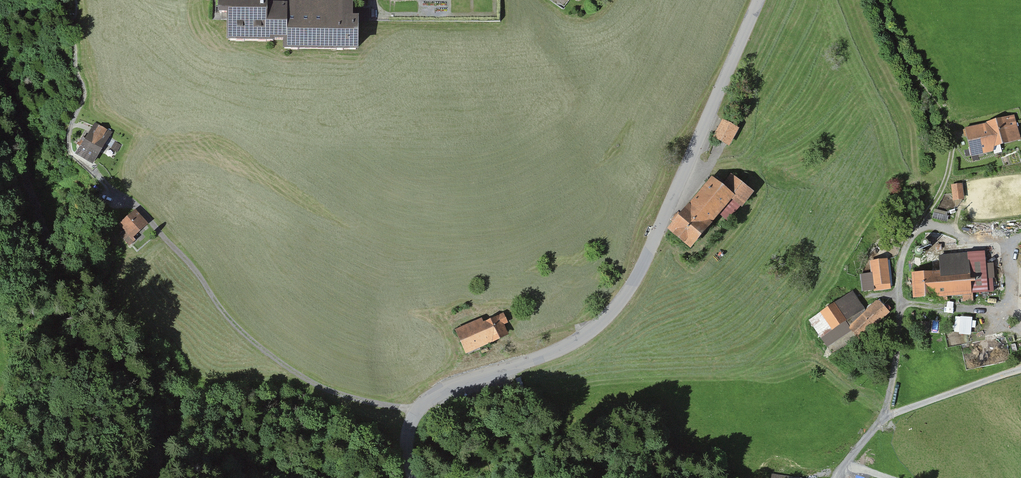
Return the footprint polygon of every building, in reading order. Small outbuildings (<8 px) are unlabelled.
[(233,40),(291,40),(291,49),(365,48),(365,14),(358,14),(358,0),(222,0),(222,14),(233,14),(233,40)] [(970,129),(977,155),(1020,142),(1020,128),(1018,116),(970,129)] [(747,128),(727,119),(718,137),(738,146),(747,128)] [(107,149),(115,131),(98,124),(94,131),(92,135),(89,134),(87,140),(107,149)] [(100,164),(107,149),(87,140),(85,145),(88,146),(83,156),(100,164)] [(731,183),(722,176),(678,230),(703,248),(739,204),(745,208),(759,189),(738,174),(731,183)] [(966,200),(964,183),(953,184),(954,201),(966,200)] [(133,247),(139,240),(137,238),(152,224),(139,210),(122,226),(127,232),(123,236),(133,247)] [(891,263),(871,262),(870,286),(891,287),(891,263)] [(978,272),(918,273),(919,299),(978,298),(978,272)] [(866,310),(854,292),(810,321),(821,338),(866,310)] [(877,303),(849,330),(860,342),(889,315),(877,303)] [(489,323),(486,319),(461,330),(473,355),(504,341),(514,337),(509,326),(513,324),(507,314),(489,323)] [(960,334),(972,335),(974,316),(962,315),(960,334)]
